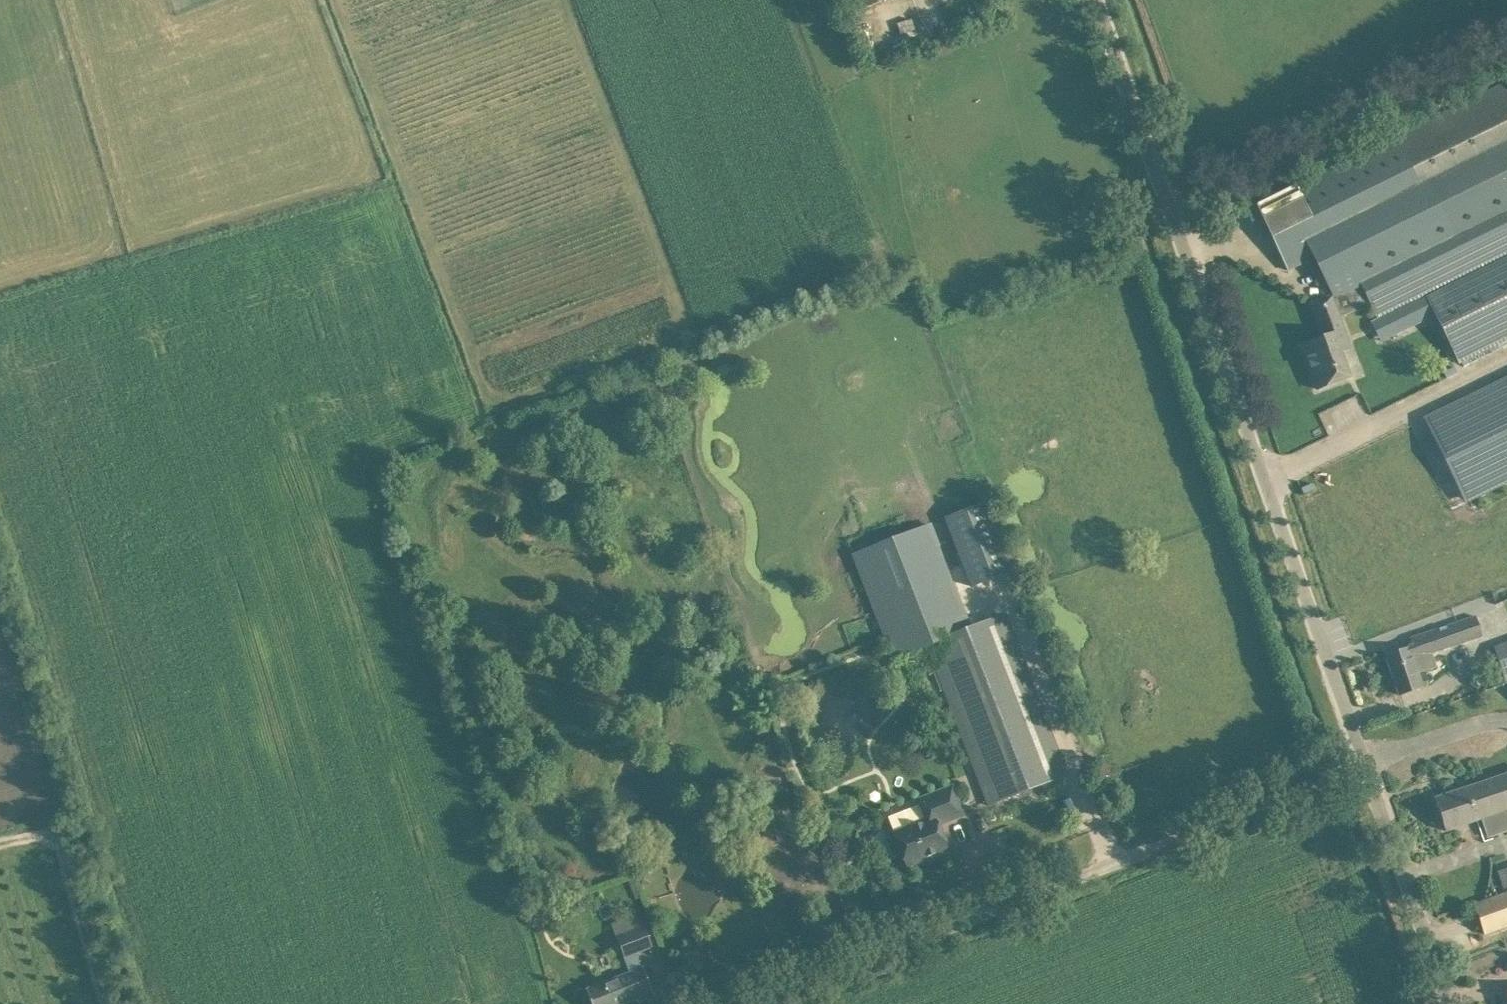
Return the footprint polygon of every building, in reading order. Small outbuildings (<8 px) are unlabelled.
[(884,0),(841,0),(846,15),(884,0)] [(1258,210),(1288,271),(1315,257),(1330,287),(1334,295),(1332,296),(1338,316),(1372,305),(1378,318),(1388,337),(1393,334),(1434,314),(1457,363),(1506,339),(1506,87),(1506,85),(1258,210)] [(1324,337),(1302,345),(1317,388),(1349,377),(1336,340),(1346,337),(1338,316),(1332,296),(1313,303),(1324,337)] [(1429,415),(1471,500),(1506,482),(1506,377),(1429,415)] [(986,502),(946,518),(972,586),(1013,569),(986,502)] [(853,554),(886,639),(894,658),(927,645),(989,804),(1067,774),(1059,756),(1005,614),(971,627),(931,524),(853,554)] [(1433,652),(1483,636),(1476,616),(1429,632),(1410,638),(1413,646),(1387,655),(1400,695),(1401,694),(1419,688),(1422,687),(1417,673),(1423,671),(1438,666),(1433,652)] [(1493,647),(1503,677),(1505,683),(1506,682),(1506,642),(1493,647)] [(1435,798),(1445,830),(1464,824),(1475,820),(1480,836),(1506,827),(1506,774),(1454,791),(1435,798)] [(892,856),(901,853),(906,866),(949,850),(938,823),(945,820),(946,821),(963,815),(952,786),(918,798),(920,802),(918,803),(924,818),(893,831),(894,835),(885,838),(892,856)] [(1506,926),(1506,892),(1493,897),(1474,903),(1484,934),(1506,926)] [(589,995),(592,1003),(622,1003),(653,992),(643,967),(641,968),(635,953),(652,946),(644,925),(640,912),(611,923),(616,936),(630,972),(586,989),(589,995)]
